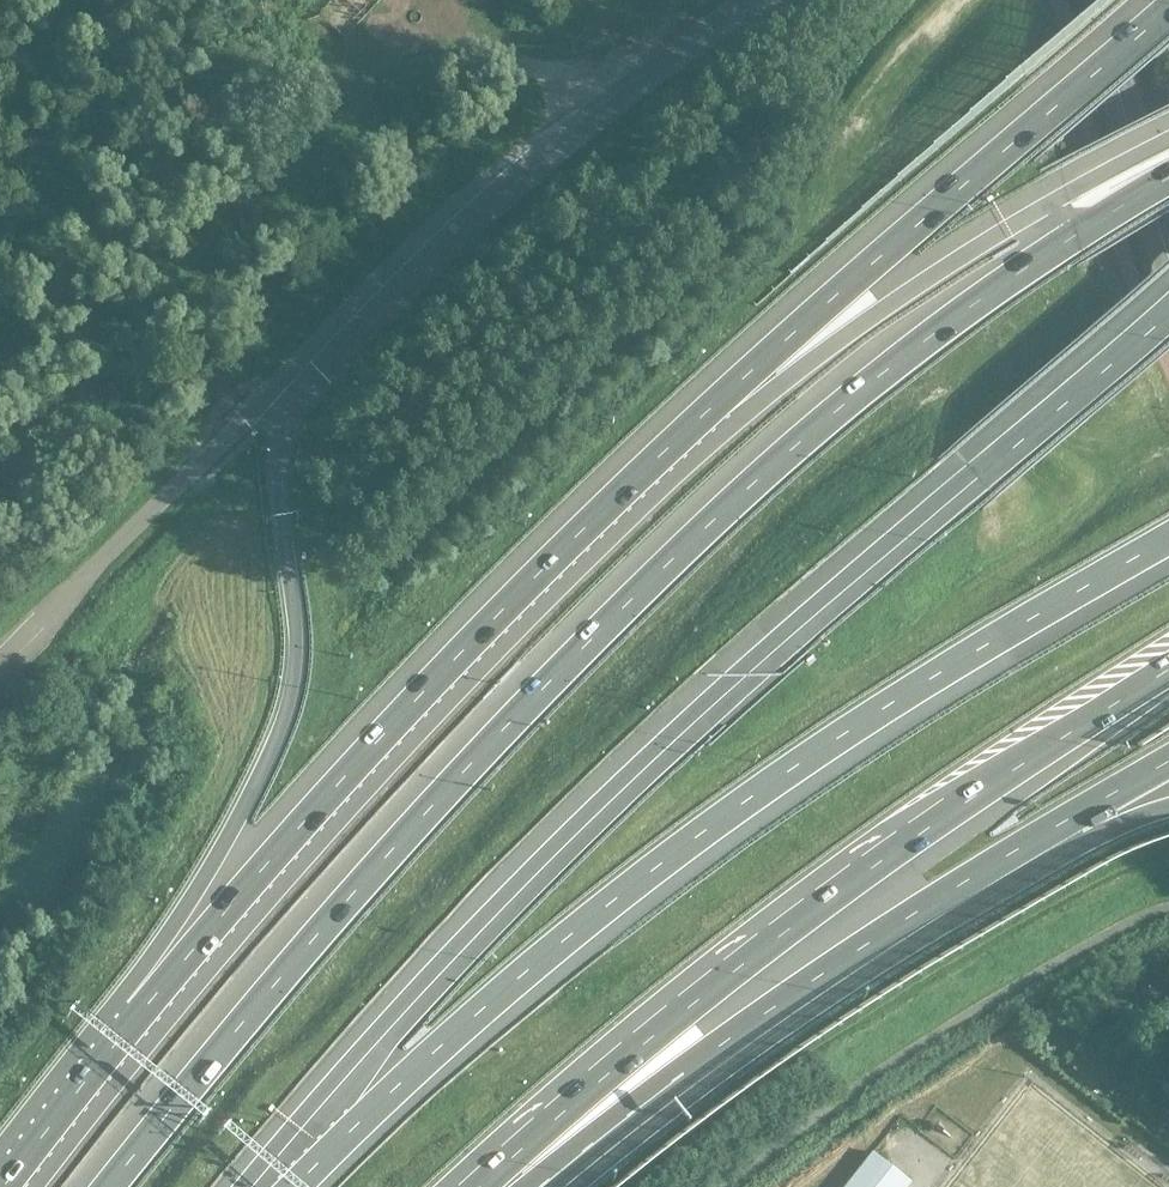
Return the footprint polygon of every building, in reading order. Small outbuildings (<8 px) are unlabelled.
[(873,1153),(846,1186),(908,1186),(911,1183),(873,1153)]
